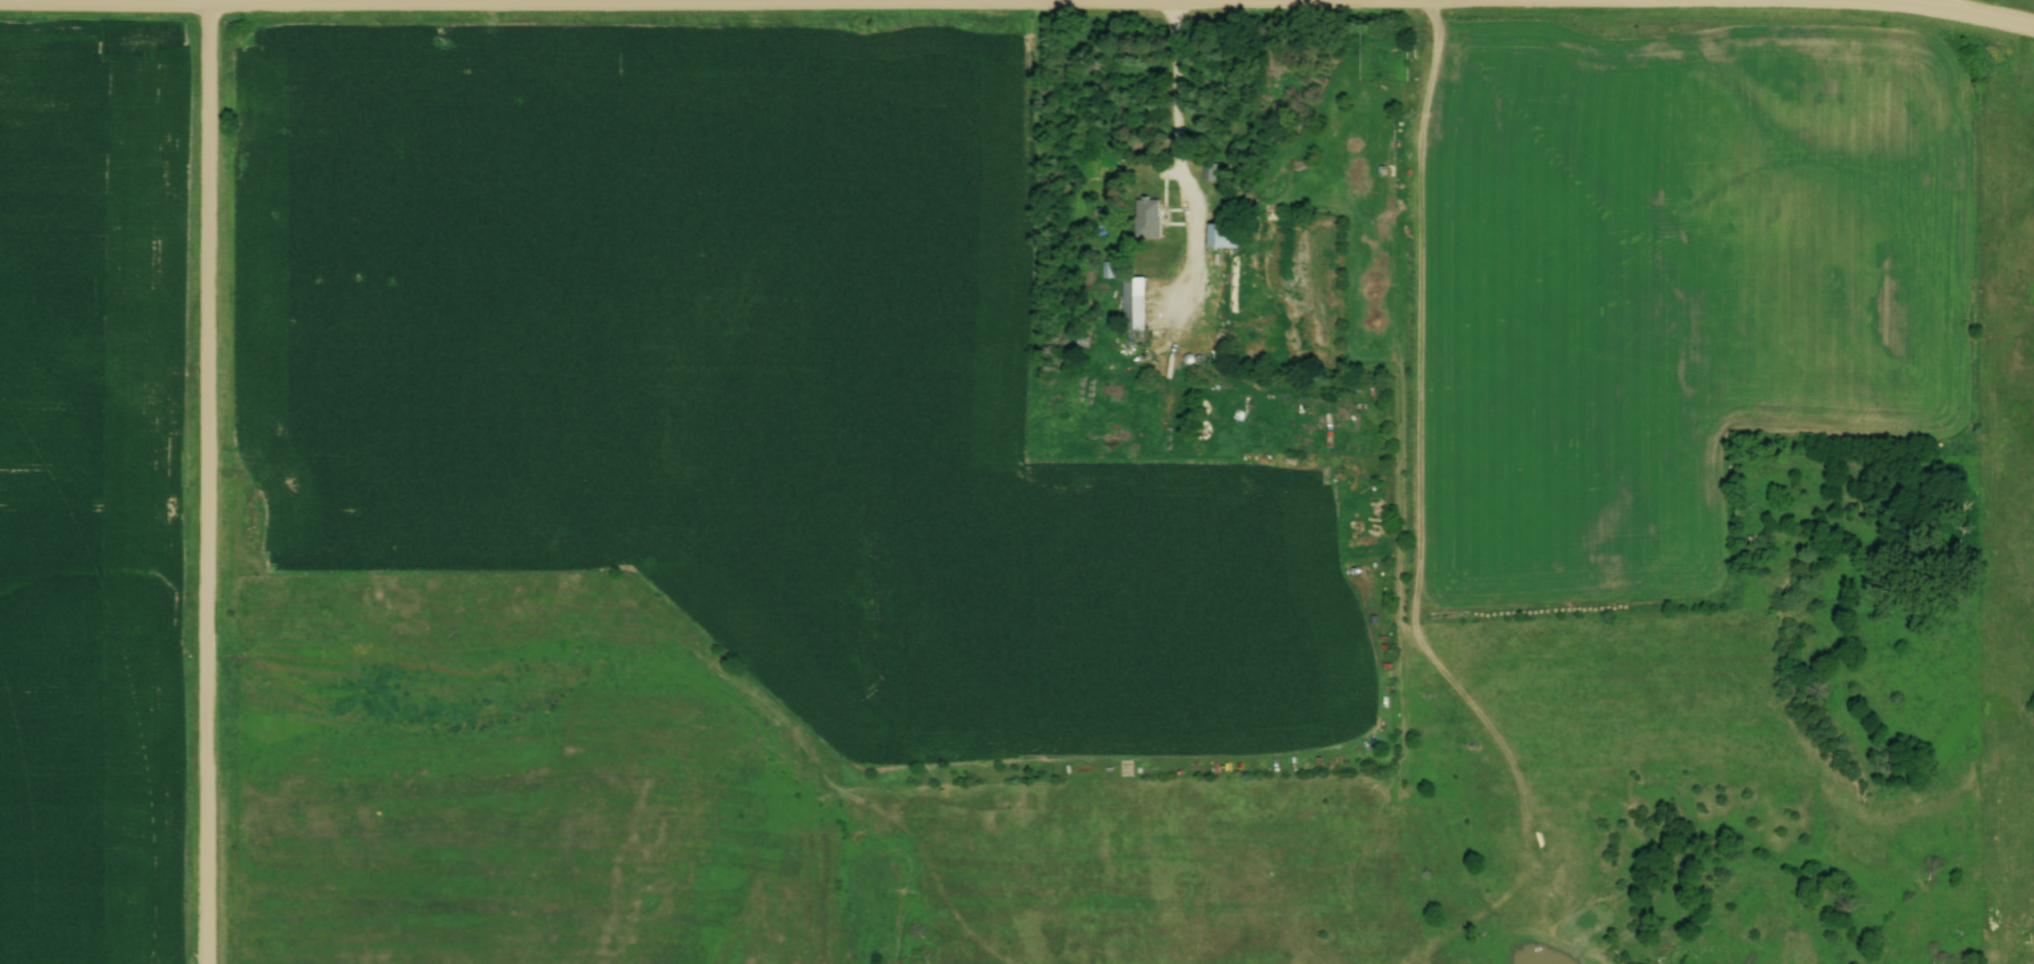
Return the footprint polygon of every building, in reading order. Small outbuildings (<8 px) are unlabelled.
[(1160,201),(1134,201),(1134,223),(1160,223),(1160,201)] [(1235,248),(1235,225),(1203,225),(1203,248),(1235,248)] [(1121,278),(1121,345),(1141,345),(1141,278),(1121,278)]
